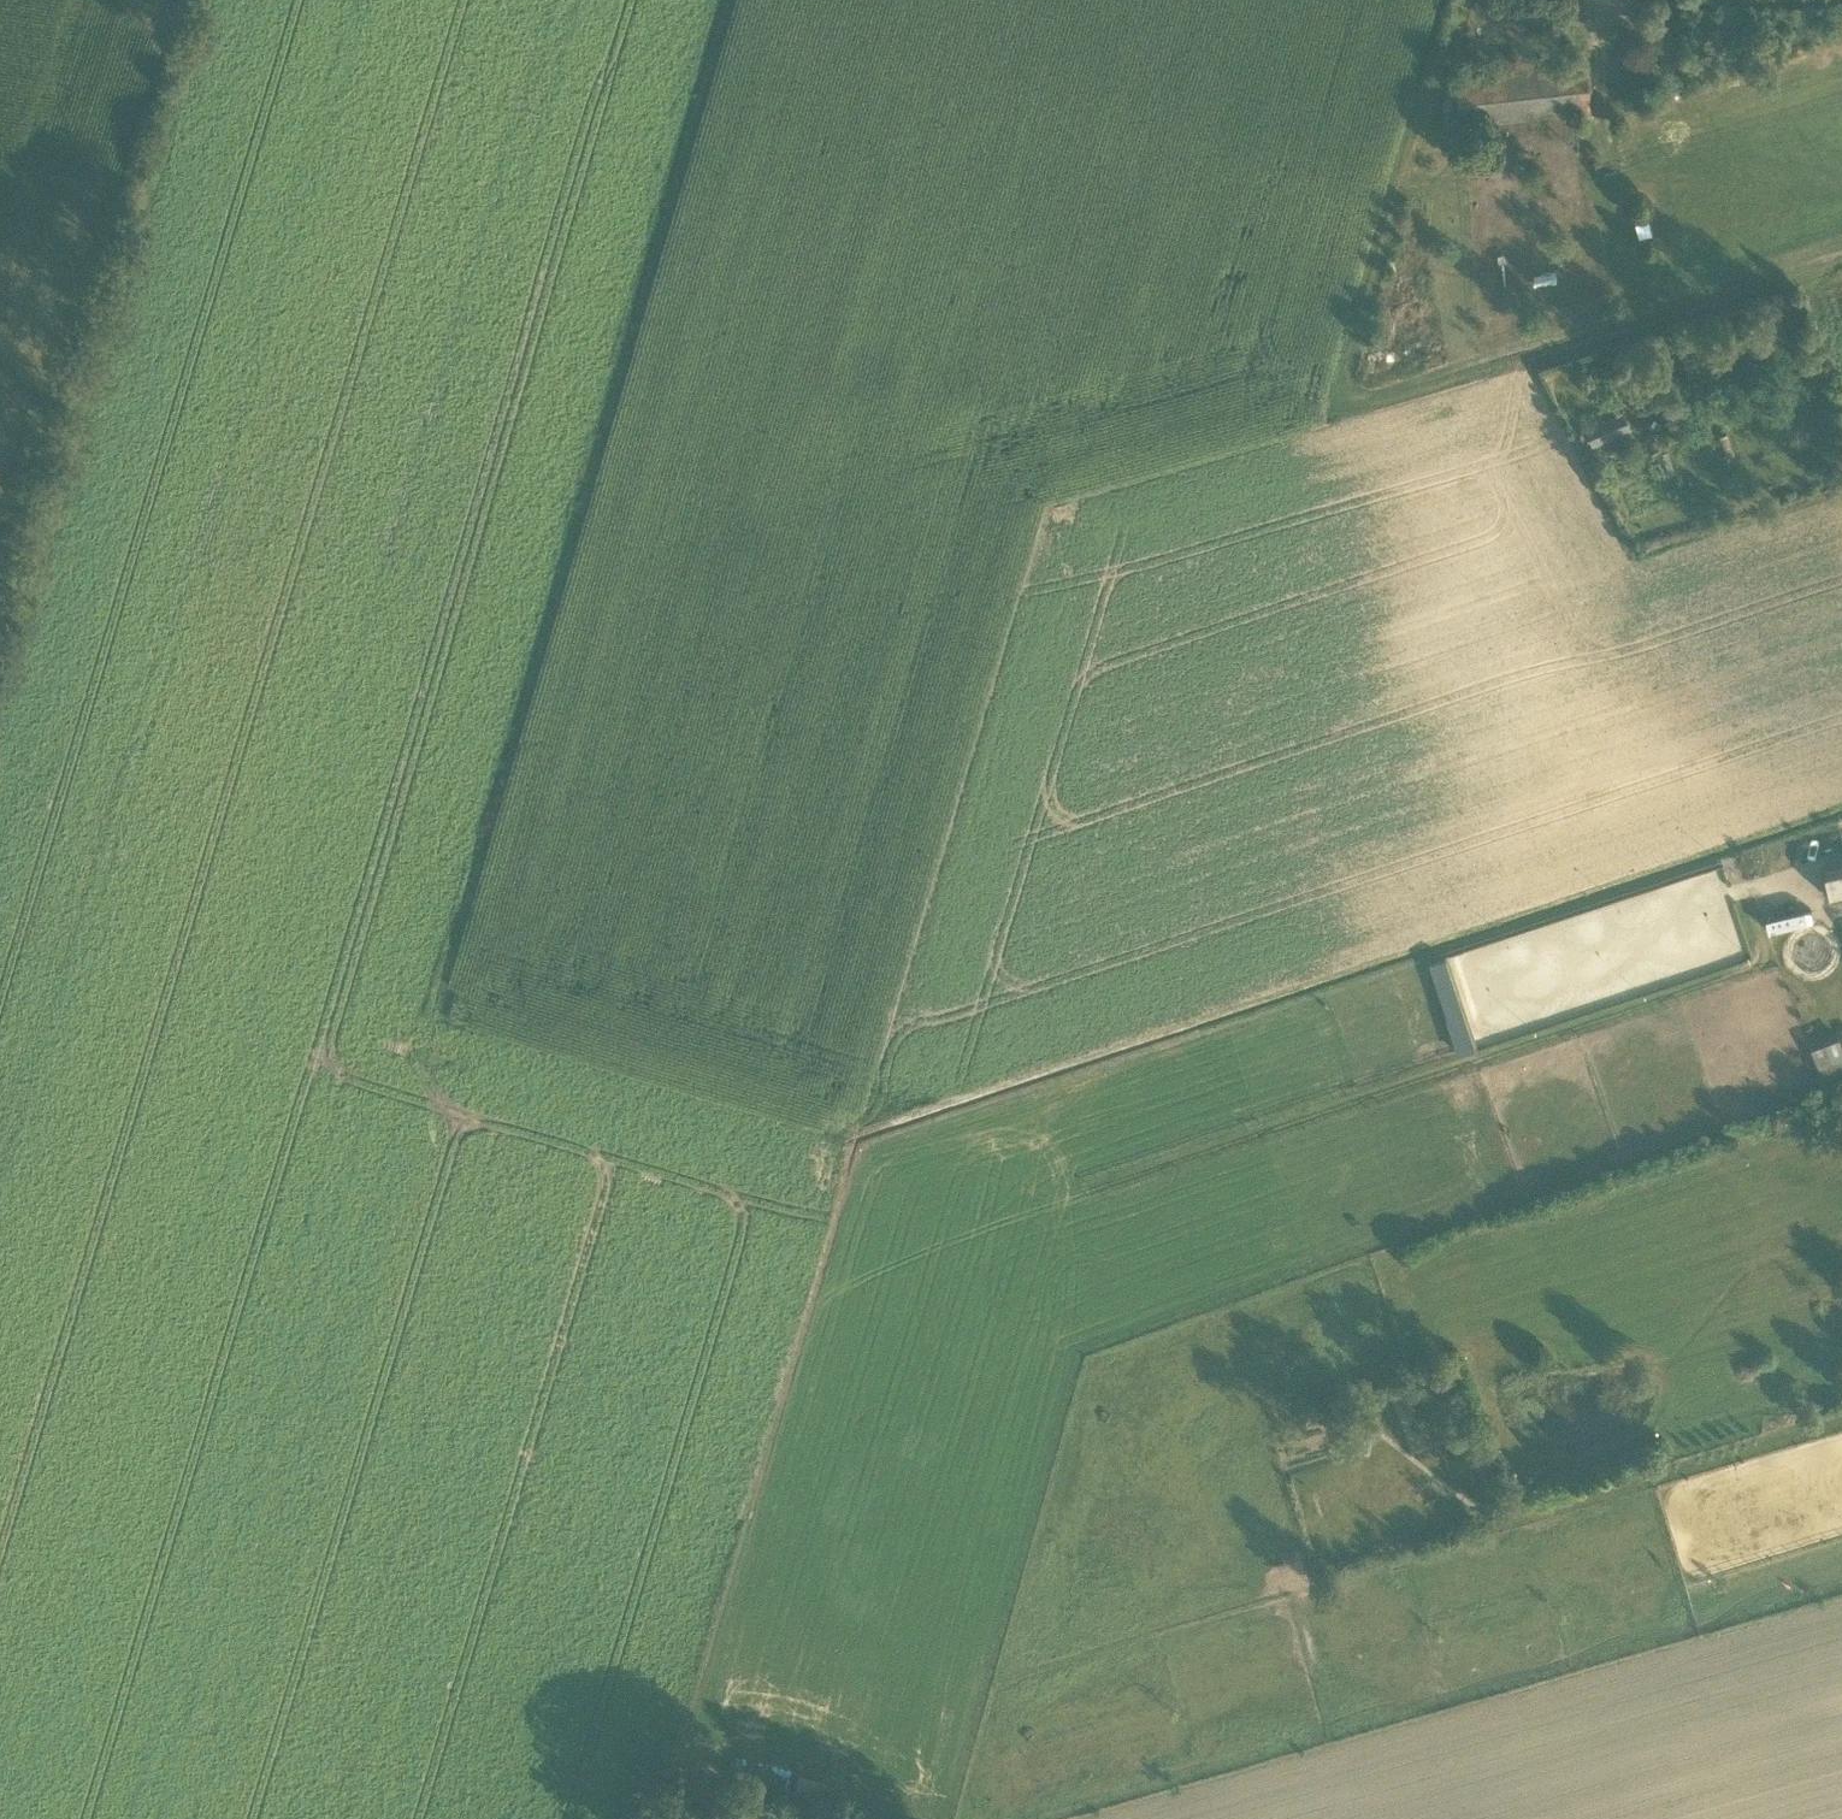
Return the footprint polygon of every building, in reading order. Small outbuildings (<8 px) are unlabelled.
[(1591,443),(1627,431),(1623,421),(1587,434),(1591,443)] [(1824,871),(1829,899),(1841,896),(1841,867),(1824,871)] [(1440,955),(1422,961),(1453,1053),(1471,1047),(1440,955)] [(1841,1062),(1841,1047),(1838,1035),(1810,1046),(1819,1070),(1841,1062)]
